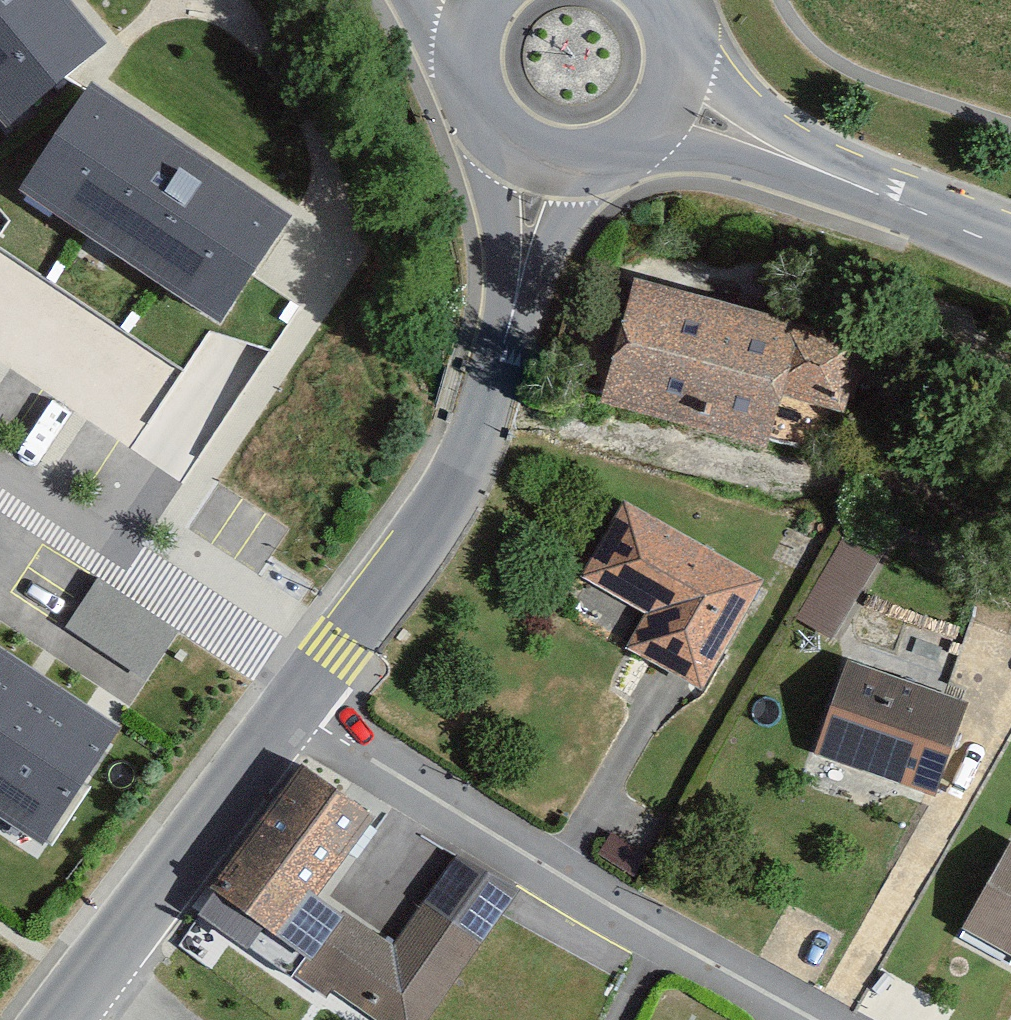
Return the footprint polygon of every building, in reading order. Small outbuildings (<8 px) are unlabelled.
[(71,0),(0,0),(0,110),(27,143),(124,66),(71,0)] [(335,223),(130,101),(72,198),(278,320),(335,223)] [(628,294),(596,416),(774,461),(780,438),(866,460),(883,395),(808,376),(817,343),(628,294)] [(770,585),(630,508),(588,584),(651,619),(632,654),(708,696),(770,585)] [(801,619),(842,637),(881,548),(840,530),(801,619)] [(145,608),(120,594),(93,641),(175,687),(202,640),(145,608)] [(0,638),(0,800),(86,854),(159,739),(0,638)] [(943,811),(980,701),(869,664),(832,774),(943,811)] [(384,835),(305,777),(188,936),(267,993),(384,835)] [(963,953),(1010,979),(1010,865),(963,953)] [(319,994),(358,1019),(456,1019),(498,956),(439,917),(399,976),(351,945),(319,994)]
